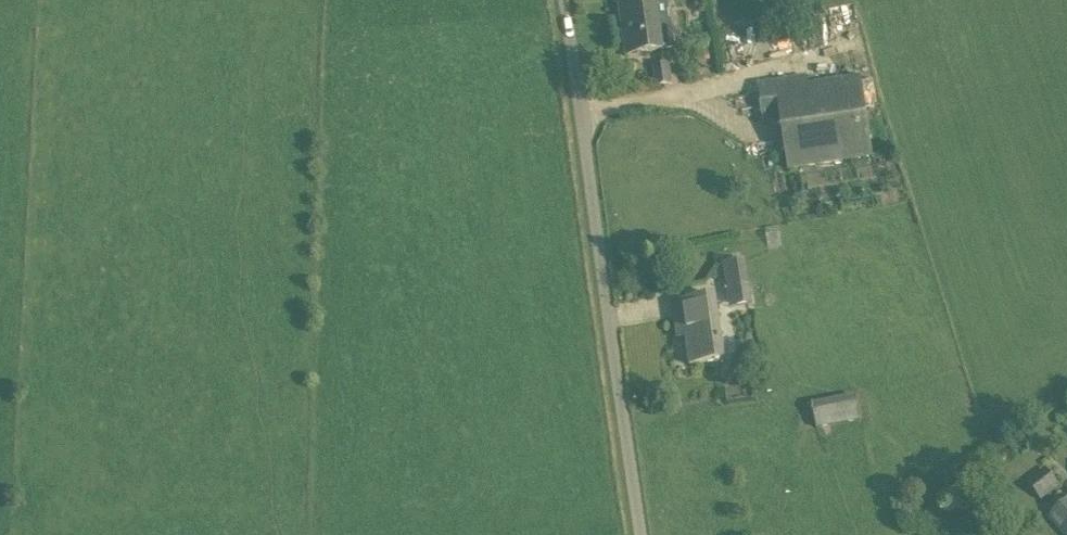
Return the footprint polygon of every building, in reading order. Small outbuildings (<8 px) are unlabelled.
[(667,2),(666,0),(618,0),(626,55),(663,50),(656,3),(667,2)] [(653,65),(656,86),(672,84),(669,62),(653,65)] [(781,119),(788,168),(872,156),(860,77),(795,87),(794,78),(768,82),(759,93),(762,113),(773,120),(781,119)] [(876,104),(874,80),(863,81),(866,105),(876,104)] [(746,260),(722,263),(729,309),(752,305),(746,260)] [(690,365),(724,360),(715,297),(672,303),(677,337),(685,336),(690,365)] [(816,428),(860,419),(855,395),(812,404),(816,428)] [(1045,464),(1026,483),(1042,499),(1061,481),(1045,464)] [(1046,517),(1063,534),(1066,534),(1066,498),(1046,517)]
